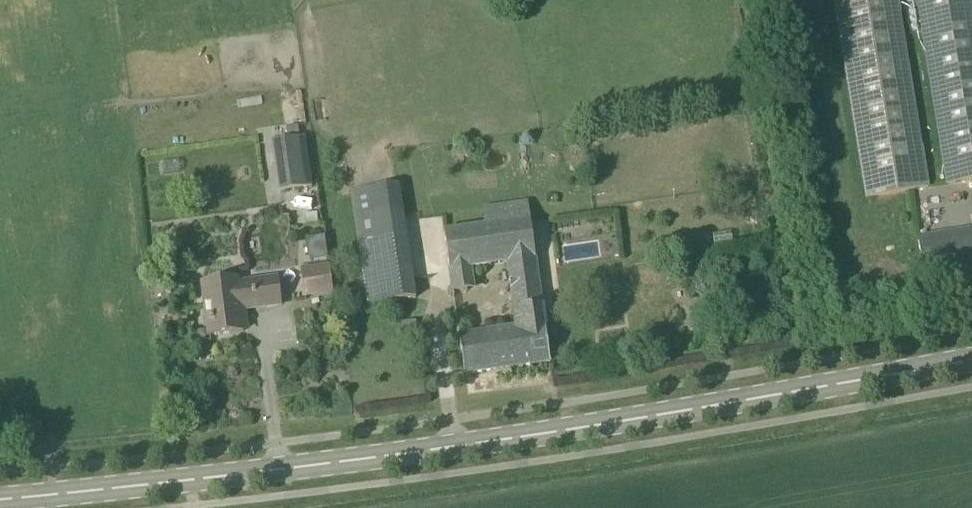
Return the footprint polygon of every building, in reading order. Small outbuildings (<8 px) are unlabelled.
[(926,187),(896,0),(835,0),(867,197),(926,187)] [(971,179),(971,0),(918,0),(948,183),(971,179)] [(280,191),(311,187),(304,138),(273,142),(280,191)] [(404,215),(399,186),(394,187),(367,191),(352,193),(356,222),(368,305),(416,298),(413,280),(382,285),(373,219),(404,215)] [(551,363),(530,218),(484,225),(444,231),(453,294),(467,291),(464,268),(507,264),(512,327),(458,335),(464,375),(551,363)] [(971,267),(971,228),(918,236),(924,274),(971,267)] [(308,298),(333,294),(329,265),(303,269),(308,298)] [(238,285),(238,279),(203,284),(209,336),(244,331),(240,304),(257,302),(257,308),(281,305),(277,279),(238,285)]
